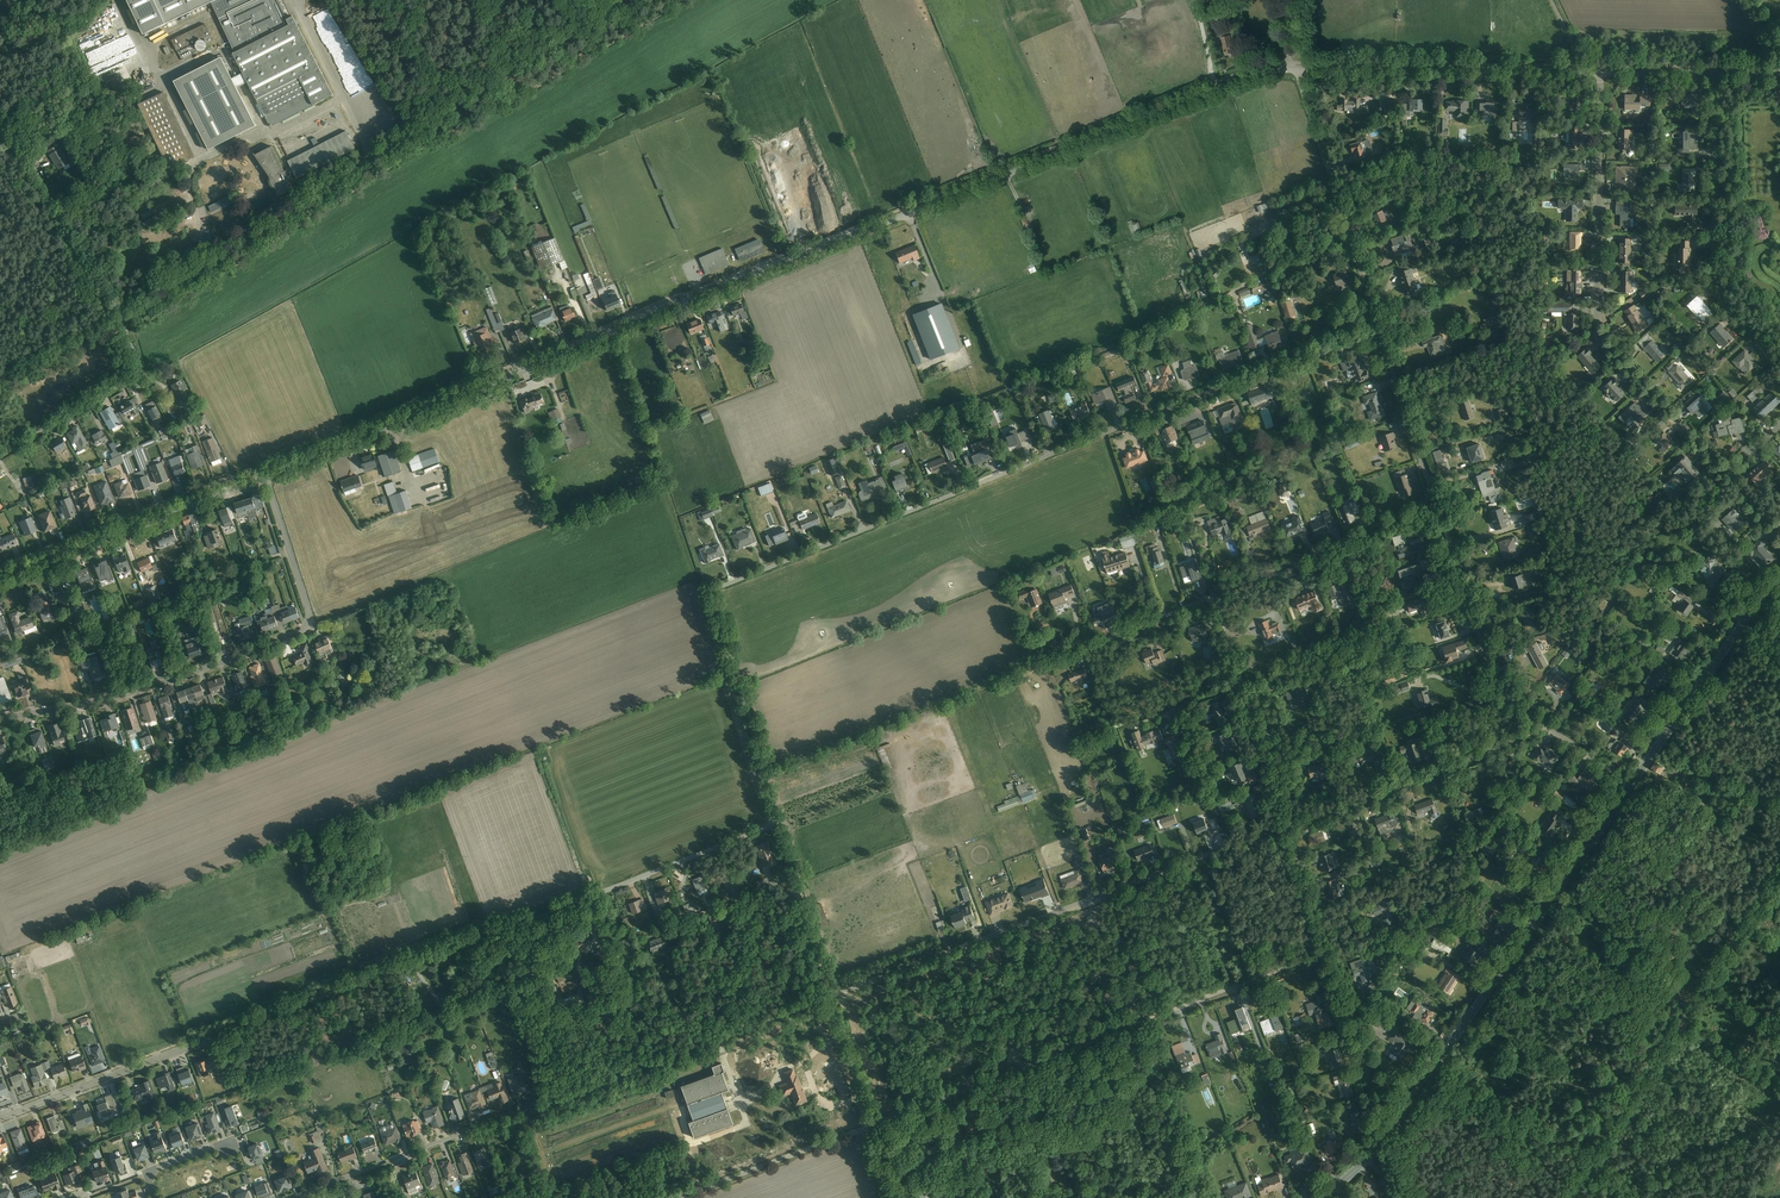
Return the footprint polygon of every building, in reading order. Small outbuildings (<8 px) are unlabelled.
[(143,34),(211,2),(218,18),(231,46),(234,52),(233,53),(243,73),(247,82),(256,99),(270,127),(276,124),(333,94),(298,25),(295,21),(293,17),(293,16),(292,17),(287,19),(277,0),(127,0),(143,34)] [(327,6),(306,16),(319,45),(340,35),(327,6)] [(105,29),(77,40),(81,51),(104,42),(103,41),(127,31),(121,18),(103,26),(105,29)] [(213,40),(210,33),(206,24),(172,40),(177,50),(204,37),(207,43),(213,40)] [(1227,56),(1238,52),(1235,41),(1230,42),(1228,35),(1222,37),(1227,56)] [(93,72),(133,56),(128,44),(103,54),(99,56),(98,53),(93,55),(93,54),(87,57),(93,72)] [(247,82),(243,73),(232,78),(221,57),(174,81),(209,150),(256,125),(236,87),(247,82)] [(328,60),(334,73),(349,66),(347,62),(345,63),(344,61),(334,66),(332,63),(334,62),(332,57),(328,60)] [(362,63),(346,72),(346,85),(347,86),(349,85),(352,90),(352,83),(355,88),(359,88),(359,85),(365,85),(366,86),(367,85),(373,85),(373,92),(377,92),(376,90),(376,87),(362,63)] [(163,92),(137,104),(168,169),(194,157),(163,92)] [(1623,110),(1647,110),(1648,94),(1624,94),(1623,110)] [(1678,106),(1698,107),(1698,95),(1678,94),(1678,106)] [(1342,113),(1369,113),(1369,99),(1343,99),(1342,113)] [(1425,110),(1426,99),(1411,99),(1411,103),(1403,103),(1403,109),(1408,109),(1408,116),(1416,117),(1416,109),(1425,110)] [(1457,117),(1468,117),(1468,100),(1448,100),(1448,111),(1457,111),(1457,117)] [(1489,115),(1499,116),(1499,107),(1496,107),(1496,102),(1490,102),(1490,105),(1483,105),(1482,111),(1489,111),(1489,115)] [(1533,134),(1541,134),(1541,116),(1544,116),(1544,109),(1520,109),(1520,123),(1533,123),(1533,134)] [(1445,118),(1439,119),(1440,135),(1448,134),(1448,130),(1445,130),(1445,118)] [(1571,125),(1571,150),(1583,150),(1583,132),(1586,132),(1586,125),(1571,125)] [(1620,150),(1634,150),(1634,130),(1620,130),(1620,150)] [(1682,156),(1696,156),(1696,131),(1682,131),(1682,156)] [(351,139),(347,132),(293,158),(288,161),(291,168),(285,172),(287,175),(289,174),(290,177),(293,176),(291,173),(293,172),(296,178),(355,148),(352,143),(351,139)] [(62,136),(60,134),(52,139),(55,143),(60,140),(59,138),(62,136)] [(1359,158),(1367,155),(1363,140),(1351,144),(1354,152),(1357,151),(1359,158)] [(56,145),(48,150),(50,154),(50,155),(59,169),(62,166),(65,170),(70,166),(68,163),(59,149),(58,149),(56,145)] [(290,181),(287,175),(285,172),(285,171),(284,171),(271,145),(254,154),(271,178),(271,180),(271,181),(271,183),(272,184),(272,185),(273,186),(274,187),(275,187),(279,197),(294,189),(289,181),(290,181)] [(1585,171),(1585,164),(1564,164),(1564,170),(1570,170),(1570,178),(1581,178),(1581,171),(1585,171)] [(1617,167),(1617,178),(1637,178),(1637,166),(1617,167)] [(1682,192),(1694,192),(1693,168),(1681,168),(1682,192)] [(1617,192),(1637,192),(1637,178),(1617,178),(1617,192)] [(1585,207),(1585,200),(1560,200),(1560,209),(1567,209),(1567,220),(1578,221),(1578,207),(1585,207)] [(1266,208),(1269,207),(1267,202),(1257,206),(1260,215),(1267,212),(1266,208)] [(1620,227),(1632,227),(1632,205),(1616,205),(1616,214),(1620,214),(1620,227)] [(1696,231),(1696,217),(1696,206),(1673,206),(1673,216),(1687,216),(1687,231),(1696,231)] [(1379,228),(1392,224),(1386,210),(1374,214),(1379,228)] [(1139,225),(1130,228),(1134,238),(1142,235),(1139,225)] [(1571,250),(1583,251),(1583,232),(1571,232),(1571,250)] [(1397,254),(1410,250),(1405,234),(1392,239),(1397,254)] [(1618,237),(1618,251),(1631,251),(1631,237),(1618,237)] [(566,260),(554,238),(535,248),(546,270),(566,260)] [(764,252),(759,238),(734,247),(739,261),(764,252)] [(901,265),(920,258),(915,244),(896,252),(901,265)] [(1677,264),(1690,264),(1690,247),(1677,247),(1677,264)] [(706,275),(729,265),(722,248),(699,258),(706,275)] [(1617,262),(1631,263),(1631,251),(1618,251),(1617,262)] [(1400,273),(1407,294),(1421,289),(1414,268),(1400,273)] [(1566,294),(1580,294),(1581,269),(1566,269),(1566,294)] [(1348,291),(1354,289),(1347,270),(1333,275),(1338,287),(1346,284),(1348,291)] [(1618,270),(1617,280),(1631,281),(1631,270),(1618,270)] [(1254,293),(1272,285),(1268,276),(1250,284),(1254,293)] [(1617,291),(1631,292),(1631,281),(1617,280),(1617,291)] [(587,298),(599,294),(594,281),(582,285),(587,298)] [(1641,299),(1650,296),(1647,289),(1639,292),(1641,299)] [(1265,300),(1267,299),(1268,303),(1273,301),(1270,292),(1263,295),(1265,300)] [(1701,324),(1713,314),(1696,294),(1684,304),(1701,324)] [(609,312),(622,306),(617,295),(604,301),(609,312)] [(1281,302),(1285,318),(1294,316),(1291,300),(1281,302)] [(731,318),(745,312),(741,301),(726,308),(731,318)] [(1635,332),(1646,325),(1632,304),(1622,310),(1635,332)] [(490,307),(486,309),(496,332),(504,329),(497,312),(493,314),(490,307)] [(536,330),(558,321),(552,307),(530,316),(536,330)] [(566,322),(576,317),(572,308),(562,313),(566,322)] [(710,325),(724,319),(720,310),(706,316),(710,325)] [(1566,328),(1577,328),(1577,312),(1566,312),(1566,328)] [(690,335),(705,329),(700,318),(685,324),(690,335)] [(1498,327),(1498,320),(1492,320),(1492,318),(1484,318),(1485,328),(1498,327)] [(1722,348),(1734,338),(1720,321),(1708,331),(1722,348)] [(478,351),(494,345),(487,327),(471,332),(478,351)] [(515,344),(527,340),(522,328),(510,332),(515,344)] [(1272,352),(1285,347),(1279,330),(1266,335),(1272,352)] [(1426,340),(1432,357),(1442,354),(1438,344),(1443,342),(1441,335),(1426,340)] [(701,338),(703,346),(710,344),(707,336),(701,338)] [(1260,348),(1268,345),(1265,337),(1257,340),(1260,348)] [(1655,361),(1663,353),(1649,337),(1641,344),(1655,361)] [(516,354),(510,338),(504,340),(510,356),(516,354)] [(907,341),(916,364),(920,362),(912,340),(907,341)] [(1475,351),(1484,351),(1485,343),(1475,342),(1475,351)] [(1574,356),(1590,373),(1599,366),(1589,354),(1592,353),(1586,346),(1574,356)] [(1222,371),(1244,363),(1239,349),(1218,357),(1222,371)] [(1748,371),(1756,365),(1744,349),(1730,360),(1737,370),(1743,366),(1748,371)] [(1678,354),(1674,359),(1678,363),(1682,358),(1678,354)] [(1359,384),(1371,380),(1364,359),(1351,363),(1359,384)] [(1680,391),(1692,379),(1675,361),(1666,370),(1675,381),(1673,383),(1680,391)] [(1171,385),(1168,376),(1174,374),(1170,363),(1157,367),(1161,377),(1154,380),(1150,368),(1143,371),(1151,393),(1171,385)] [(1186,381),(1201,376),(1197,364),(1182,369),(1186,381)] [(1625,393),(1618,385),(1620,383),(1614,376),(1601,388),(1614,403),(1625,393)] [(1139,385),(1136,377),(1117,384),(1120,393),(1122,392),(1126,402),(1138,398),(1133,387),(1139,385)] [(182,403),(190,399),(180,380),(171,385),(177,398),(179,397),(182,403)] [(1096,404),(1114,397),(1110,387),(1092,394),(1096,404)] [(1253,404),(1269,399),(1266,388),(1250,393),(1253,404)] [(1759,419),(1779,400),(1770,389),(1749,408),(1759,419)] [(523,411),(542,403),(537,391),(518,398),(523,411)] [(1371,421),(1387,416),(1379,391),(1363,396),(1371,421)] [(1066,406),(1073,404),(1069,392),(1063,394),(1066,406)] [(1686,407),(1697,420),(1709,409),(1697,397),(1686,407)] [(1464,420),(1473,417),(1468,399),(1458,403),(1464,420)] [(123,415),(134,409),(129,400),(118,406),(123,415)] [(153,423),(162,419),(153,401),(144,405),(153,423)] [(1234,420),(1243,416),(1237,401),(1218,410),(1222,418),(1232,414),(1234,420)] [(1637,407),(1632,402),(1617,416),(1623,422),(1627,418),(1632,424),(1639,417),(1633,411),(1637,407)] [(1076,421),(1093,416),(1089,404),(1072,410),(1076,421)] [(109,430),(120,424),(110,406),(99,412),(109,430)] [(558,408),(550,411),(553,419),(561,416),(558,408)] [(703,423),(713,420),(710,410),(700,413),(703,423)] [(1040,414),(1048,433),(1059,428),(1051,410),(1040,414)] [(204,414),(195,419),(199,426),(208,422),(204,414)] [(1716,436),(1742,430),(1739,418),(1713,424),(1716,436)] [(1194,441),(1210,434),(1206,423),(1190,429),(1194,441)] [(81,447),(88,443),(77,424),(64,431),(72,445),(78,441),(81,447)] [(1168,444),(1179,439),(1174,425),(1163,429),(1168,444)] [(1012,446),(1030,439),(1026,429),(1008,436),(1012,446)] [(96,446),(106,439),(101,430),(90,436),(96,446)] [(1665,450),(1674,442),(1664,431),(1655,439),(1665,450)] [(1385,453),(1400,448),(1395,433),(1380,437),(1385,453)] [(55,453),(66,447),(60,437),(50,443),(55,453)] [(209,463),(221,458),(214,437),(201,442),(209,463)] [(412,474),(468,453),(462,437),(406,458),(412,474)] [(1482,458),(1496,454),(1495,449),(1488,451),(1484,437),(1468,442),(1473,458),(1481,455),(1482,458)] [(143,448),(156,444),(154,439),(141,443),(142,445),(135,448),(139,460),(146,457),(143,448)] [(893,446),(895,450),(904,447),(907,456),(912,454),(906,440),(893,446)] [(121,448),(119,443),(114,446),(112,442),(108,444),(111,449),(108,450),(111,457),(119,453),(117,450),(121,448)] [(948,460),(953,459),(948,442),(943,443),(948,460)] [(191,470),(205,466),(198,445),(185,449),(191,470)] [(986,448),(963,455),(967,466),(990,458),(986,448)] [(1129,468),(1150,460),(1145,448),(1124,456),(1129,468)] [(1432,452),(1436,465),(1444,463),(1440,450),(1432,452)] [(363,469),(377,465),(373,454),(359,459),(363,469)] [(1687,481),(1697,473),(1683,455),(1668,467),(1675,476),(1680,472),(1687,481)] [(104,469),(123,464),(121,456),(101,461),(104,469)] [(174,476),(185,472),(180,456),(169,460),(174,476)] [(830,474),(839,471),(833,457),(825,460),(830,474)] [(932,473),(948,467),(944,457),(928,464),(932,473)] [(395,458),(382,462),(388,480),(401,476),(395,458)] [(1754,483),(1772,467),(1763,458),(1746,474),(1754,483)] [(1510,459),(1500,464),(1503,469),(1512,464),(1510,459)] [(1374,463),(1376,468),(1383,466),(1381,460),(1374,463)] [(156,484),(168,479),(161,462),(150,466),(156,484)] [(808,467),(811,473),(818,470),(815,464),(808,467)] [(1490,502),(1497,500),(1495,495),(1499,494),(1497,487),(1493,488),(1487,470),(1474,474),(1481,497),(1488,495),(1490,502)] [(444,471),(437,475),(440,481),(447,477),(444,471)] [(1400,497),(1413,492),(1406,472),(1392,477),(1400,497)] [(897,491),(908,487),(903,473),(892,477),(897,491)] [(835,477),(839,489),(846,486),(841,474),(835,477)] [(137,491),(149,487),(145,475),(133,480),(137,491)] [(343,492),(362,486),(358,475),(340,481),(343,492)] [(33,476),(22,479),(25,490),(36,487),(33,476)] [(118,498),(131,494),(127,479),(113,483),(118,498)] [(74,480),(60,483),(61,489),(75,486),(74,480)] [(864,496),(881,490),(877,480),(868,483),(867,480),(859,483),(864,496)] [(100,506),(113,501),(106,481),(93,486),(100,506)] [(1290,514),(1296,511),(1286,482),(1277,486),(1283,502),(1286,501),(1290,514)] [(445,490),(447,490),(446,483),(443,483),(444,490),(439,491),(439,494),(435,495),(436,499),(447,496),(445,490)] [(770,483),(758,486),(760,495),(773,491),(770,483)] [(394,484),(386,487),(397,515),(415,508),(409,491),(398,494),(394,484)] [(253,499),(261,497),(258,488),(250,490),(253,499)] [(85,513),(95,508),(89,494),(79,499),(85,513)] [(380,496),(383,502),(379,503),(380,506),(387,503),(384,495),(380,496)] [(58,502),(65,519),(76,515),(69,498),(58,502)] [(246,511),(255,508),(251,498),(243,501),(246,511)] [(832,518),(851,510),(847,500),(828,507),(832,518)] [(1336,507),(1344,525),(1355,521),(1352,514),(1358,512),(1353,500),(1336,507)] [(246,511),(243,501),(234,504),(238,514),(246,511)] [(231,519),(235,518),(230,505),(219,509),(225,527),(233,524),(231,519)] [(699,520),(721,513),(718,506),(697,512),(699,520)] [(802,529),(821,522),(815,506),(796,513),(802,529)] [(1494,530),(1508,525),(1501,506),(1488,510),(1494,530)] [(1734,532),(1745,522),(1732,508),(1721,518),(1734,532)] [(44,533),(57,528),(50,510),(37,515),(44,533)] [(1332,520),(1328,511),(1320,514),(1322,519),(1309,524),(1313,534),(1328,529),(1326,522),(1332,520)] [(192,525),(198,523),(194,512),(188,514),(192,525)] [(1283,538),(1305,531),(1299,512),(1289,516),(1291,522),(1279,526),(1283,538)] [(192,525),(188,514),(181,516),(185,527),(192,525)] [(1534,522),(1532,514),(1523,516),(1525,524),(1534,522)] [(24,536),(36,531),(31,517),(19,521),(24,536)] [(1248,538),(1272,529),(1268,518),(1244,527),(1248,538)] [(1220,537),(1230,534),(1225,519),(1209,524),(1213,535),(1219,533),(1220,537)] [(1527,526),(1529,534),(1537,532),(1536,524),(1527,526)] [(737,550),(757,543),(751,528),(732,535),(737,550)] [(770,548),(790,541),(785,528),(766,536),(770,548)] [(1725,531),(1730,536),(1733,533),(1728,528),(1725,531)] [(168,544),(177,540),(173,529),(164,532),(168,544)] [(213,545),(222,542),(217,529),(208,533),(213,545)] [(17,546),(12,532),(0,537),(0,552),(17,546)] [(168,544),(164,532),(154,535),(158,547),(168,544)] [(1398,559),(1422,551),(1419,542),(1421,542),(1419,536),(1406,541),(1403,533),(1390,537),(1398,559)] [(1503,558),(1517,553),(1512,537),(1498,541),(1503,558)] [(1752,555),(1763,567),(1776,556),(1773,552),(1770,555),(1761,546),(1764,543),(1759,538),(1745,551),(1750,557),(1752,555)] [(1156,563),(1165,561),(1159,542),(1146,547),(1148,555),(1153,553),(1156,563)] [(705,564),(724,557),(719,543),(700,550),(705,564)] [(268,547),(270,556),(277,554),(275,545),(268,547)] [(1109,572),(1132,565),(1126,547),(1103,555),(1109,572)] [(1712,587),(1725,568),(1707,554),(1701,562),(1708,568),(1706,571),(1708,573),(1703,580),(1712,587)] [(141,572),(152,567),(147,557),(136,562),(141,572)] [(119,573),(130,569),(126,558),(115,562),(119,573)] [(97,564),(92,565),(96,578),(97,578),(98,583),(96,584),(97,589),(115,584),(113,578),(112,578),(106,559),(96,562),(97,564)] [(1194,582),(1204,578),(1198,559),(1188,562),(1188,565),(1180,567),(1184,578),(1192,576),(1194,582)] [(1420,573),(1416,562),(1396,569),(1399,577),(1401,576),(1406,588),(1417,584),(1414,575),(1420,573)] [(95,590),(91,578),(92,578),(88,566),(75,570),(82,594),(95,590)] [(1050,569),(1053,576),(1059,573),(1057,567),(1050,569)] [(1510,579),(1516,596),(1522,594),(1520,589),(1525,587),(1523,580),(1519,582),(1517,577),(1510,579)] [(1344,605),(1356,600),(1348,582),(1336,587),(1334,583),(1325,587),(1331,600),(1340,596),(1344,605)] [(1076,593),(1072,584),(1051,592),(1057,607),(1069,602),(1067,596),(1076,593)] [(154,585),(145,589),(150,601),(159,597),(154,585)] [(1030,607),(1043,603),(1037,587),(1019,594),(1021,599),(1027,597),(1030,607)] [(1312,613),(1321,610),(1314,590),(1295,597),(1299,610),(1310,607),(1312,613)] [(64,609),(73,607),(68,591),(59,594),(64,609)] [(1421,616),(1428,614),(1422,596),(1404,602),(1408,613),(1418,609),(1421,616)] [(43,619),(52,615),(46,599),(37,603),(43,619)] [(133,603),(136,609),(144,605),(141,599),(133,603)] [(1685,615),(1692,605),(1684,599),(1677,608),(1685,615)] [(1108,602),(1096,606),(1098,609),(1092,612),(1094,617),(1098,616),(1100,620),(1113,615),(1108,602)] [(285,622),(292,620),(287,605),(280,608),(285,622)] [(1518,608),(1525,627),(1534,624),(1527,605),(1518,608)] [(15,633),(33,626),(29,616),(21,619),(17,609),(8,613),(15,633)] [(138,625),(143,623),(142,620),(149,618),(146,611),(135,615),(138,625)] [(192,612),(184,614),(188,626),(196,623),(192,612)] [(271,628),(278,625),(273,612),(266,614),(271,628)] [(271,628),(266,614),(259,617),(263,630),(271,628)] [(1259,622),(1266,641),(1275,638),(1272,630),(1278,628),(1279,631),(1283,630),(1281,625),(1280,621),(1271,625),(1269,619),(1259,622)] [(1438,639),(1450,635),(1445,619),(1433,623),(1438,639)] [(238,641),(251,637),(247,624),(234,628),(238,641)] [(1191,640),(1209,639),(1209,626),(1191,626),(1191,640)] [(1048,645),(1060,640),(1055,629),(1044,633),(1048,645)] [(190,657),(202,654),(197,635),(185,639),(190,657)] [(321,659),(335,653),(328,635),(314,640),(321,659)] [(227,653),(233,651),(228,637),(222,639),(227,653)] [(1669,652),(1680,659),(1689,645),(1679,638),(1669,652)] [(1465,647),(1463,640),(1438,647),(1443,662),(1458,658),(1456,650),(1465,647)] [(1537,669),(1547,664),(1535,641),(1525,647),(1537,669)] [(166,663),(160,646),(158,646),(157,644),(144,649),(151,668),(166,663)] [(306,664),(313,661),(306,645),(300,648),(301,652),(292,656),(296,665),(305,661),(306,664)] [(1155,664),(1163,660),(1157,647),(1143,653),(1147,663),(1153,661),(1155,664)] [(90,678),(102,675),(96,654),(78,660),(82,671),(88,669),(90,678)] [(6,668),(21,662),(19,656),(4,662),(6,668)] [(272,678),(282,674),(275,656),(265,660),(272,678)] [(254,687),(267,683),(259,663),(247,667),(254,687)] [(1552,675),(1557,669),(1552,665),(1548,671),(1552,675)] [(1665,685),(1671,676),(1656,667),(1644,686),(1654,692),(1660,682),(1665,685)] [(1073,682),(1089,677),(1086,668),(1070,673),(1073,682)] [(237,691),(247,687),(241,670),(231,674),(237,691)] [(1547,682),(1562,693),(1569,683),(1555,672),(1547,682)] [(212,696),(228,690),(223,674),(207,680),(212,696)] [(28,693),(26,689),(29,689),(24,675),(11,680),(16,697),(28,693)] [(0,677),(0,697),(10,694),(3,676),(0,677)] [(197,700),(205,697),(200,683),(192,686),(197,700)] [(1291,704),(1311,698),(1307,685),(1287,692),(1291,704)] [(197,700),(192,686),(185,688),(190,702),(197,700)] [(182,705),(190,702),(185,688),(177,691),(182,705)] [(1428,708),(1438,705),(1435,697),(1428,700),(1425,688),(1414,691),(1418,706),(1427,704),(1428,708)] [(1646,712),(1651,705),(1633,692),(1628,700),(1631,702),(1621,715),(1632,723),(1642,710),(1646,712)] [(164,717),(174,714),(168,694),(157,697),(164,717)] [(146,722),(156,719),(150,700),(140,704),(146,722)] [(126,729),(138,725),(132,707),(120,710),(126,729)] [(1219,725),(1229,722),(1224,707),(1214,711),(1219,725)] [(105,734),(120,729),(114,714),(100,719),(105,734)] [(77,742),(97,735),(90,716),(70,723),(77,742)] [(54,745),(64,741),(58,722),(47,726),(54,745)] [(164,729),(167,741),(172,739),(169,727),(164,729)] [(1132,732),(1140,751),(1148,748),(1147,745),(1166,738),(1161,727),(1143,734),(1141,729),(1132,732)] [(35,747),(46,743),(41,730),(30,734),(35,747)] [(1229,752),(1241,747),(1235,731),(1223,736),(1229,752)] [(135,732),(129,734),(134,749),(140,747),(135,732)] [(1626,732),(1621,737),(1627,742),(1631,737),(1626,732)] [(144,734),(138,736),(143,750),(149,748),(144,734)] [(1168,744),(1173,758),(1180,756),(1175,740),(1175,741),(1174,737),(1165,740),(1166,745),(1168,744)] [(1620,757),(1627,747),(1615,739),(1608,748),(1620,757)] [(1360,766),(1382,757),(1376,743),(1355,752),(1360,766)] [(1404,766),(1422,759),(1416,743),(1398,750),(1404,766)] [(1529,756),(1551,768),(1558,755),(1537,743),(1529,756)] [(1240,786),(1253,781),(1244,758),(1231,764),(1240,786)] [(1663,777),(1668,770),(1654,761),(1649,768),(1663,777)] [(1313,778),(1323,774),(1320,763),(1309,767),(1313,778)] [(1593,795),(1599,787),(1588,779),(1590,777),(1581,771),(1576,777),(1570,772),(1565,779),(1579,790),(1582,786),(1593,795)] [(1016,783),(1020,795),(1004,800),(1005,803),(996,806),(998,812),(1037,798),(1034,788),(1028,790),(1024,780),(1016,783)] [(1421,818),(1439,811),(1433,798),(1416,804),(1421,818)] [(1466,824),(1484,818),(1480,806),(1462,812),(1466,824)] [(1536,828),(1547,837),(1559,823),(1555,820),(1559,815),(1552,809),(1536,828)] [(1381,830),(1401,823),(1397,812),(1377,819),(1381,830)] [(1162,829),(1178,823),(1174,814),(1158,820),(1162,829)] [(1195,827),(1197,834),(1204,831),(1206,835),(1213,833),(1209,821),(1195,827)] [(1312,845),(1330,839),(1326,829),(1309,834),(1312,845)] [(763,864),(775,860),(768,841),(756,845),(763,864)] [(1489,854),(1496,848),(1492,843),(1487,846),(1485,843),(1482,845),(1489,854)] [(1140,861),(1156,855),(1152,844),(1136,850),(1140,861)] [(1105,870),(1121,863),(1117,852),(1100,859),(1105,870)] [(1323,872),(1341,866),(1336,852),(1319,857),(1323,872)] [(1534,866),(1543,874),(1551,865),(1542,857),(1534,866)] [(1065,889),(1084,882),(1080,870),(1061,878),(1065,889)] [(699,892),(711,888),(706,874),(695,878),(699,892)] [(736,899),(746,895),(740,879),(729,883),(736,899)] [(1025,902),(1051,893),(1046,879),(1021,887),(1025,902)] [(1333,900),(1345,895),(1341,883),(1329,887),(1333,900)] [(959,888),(963,902),(960,902),(961,907),(966,905),(965,900),(970,899),(967,886),(959,888)] [(658,905),(672,900),(668,888),(654,893),(658,905)] [(991,915),(1014,907),(1010,893),(986,901),(991,915)] [(633,916),(648,911),(644,899),(629,904),(633,916)] [(1377,916),(1389,911),(1385,902),(1373,907),(1377,916)] [(957,926),(977,919),(972,904),(952,912),(957,926)] [(1492,933),(1500,938),(1508,927),(1506,926),(1508,922),(1493,911),(1487,920),(1497,927),(1492,933)] [(718,915),(709,916),(711,934),(720,933),(718,915)] [(1561,928),(1574,937),(1580,929),(1567,919),(1561,928)] [(943,931),(942,926),(945,926),(944,920),(936,921),(937,932),(943,931)] [(580,951),(597,945),(592,934),(576,940),(580,951)] [(86,935),(76,938),(77,943),(87,940),(86,935)] [(653,953),(668,947),(665,938),(649,943),(653,953)] [(1470,946),(1484,954),(1488,947),(1475,938),(1470,946)] [(1434,939),(1430,945),(1447,955),(1451,949),(1434,939)] [(1223,963),(1230,960),(1225,946),(1217,948),(1223,963)] [(1469,961),(1478,952),(1474,948),(1465,957),(1469,961)] [(1362,983),(1371,980),(1364,959),(1355,962),(1362,983)] [(1450,994),(1462,976),(1449,967),(1437,985),(1450,994)] [(1171,989),(1181,986),(1179,977),(1168,981),(1171,989)] [(563,992),(580,987),(577,978),(560,984),(563,992)] [(18,1004),(11,986),(0,990),(0,991),(7,1009),(18,1004)] [(454,1003),(460,1001),(456,991),(451,993),(454,1003)] [(426,1012),(436,1008),(431,994),(421,997),(426,1012)] [(1259,1003),(1257,994),(1246,997),(1248,1006),(1259,1003)] [(1428,1023),(1435,1012),(1419,1001),(1411,1011),(1428,1023)] [(1313,1009),(1316,1020),(1331,1015),(1327,1004),(1313,1009)] [(1237,1018),(1226,1022),(1231,1036),(1250,1030),(1242,1006),(1234,1009),(1237,1018)] [(1265,1034),(1284,1028),(1278,1008),(1270,1011),(1272,1017),(1261,1021),(1265,1034)] [(1296,1026),(1307,1023),(1305,1014),(1294,1017),(1296,1026)] [(81,1026),(91,1024),(88,1015),(79,1018),(81,1026)] [(1320,1030),(1334,1026),(1331,1015),(1316,1020),(1320,1030)] [(1498,1039),(1504,1031),(1494,1023),(1488,1031),(1498,1039)] [(65,1036),(74,1033),(71,1024),(62,1027),(65,1036)] [(1402,1060),(1414,1043),(1395,1029),(1390,1037),(1398,1043),(1391,1052),(1402,1060)] [(1238,1044),(1256,1039),(1253,1030),(1235,1035),(1238,1044)] [(1212,1058),(1230,1052),(1223,1033),(1216,1035),(1218,1041),(1207,1045),(1212,1058)] [(1181,1068),(1196,1063),(1191,1051),(1186,1053),(1181,1042),(1173,1046),(1181,1068)] [(92,1066),(105,1061),(99,1045),(86,1050),(92,1066)] [(1335,1069),(1346,1065),(1339,1047),(1328,1051),(1335,1069)] [(485,1057),(487,1057),(490,1068),(496,1066),(492,1051),(484,1054),(485,1057)] [(73,1073),(85,1068),(79,1053),(67,1057),(73,1073)] [(199,1073),(217,1066),(212,1055),(194,1062),(199,1073)] [(55,1080),(67,1076),(61,1061),(49,1066),(55,1080)] [(695,1138),(734,1124),(723,1092),(730,1090),(723,1072),(725,1071),(722,1063),(713,1066),(716,1073),(682,1086),(694,1121),(689,1123),(695,1138)] [(8,1077),(6,1064),(0,1065),(0,1071),(2,1079),(8,1077)] [(34,1089),(49,1083),(41,1064),(30,1068),(33,1076),(30,1077),(34,1089)] [(182,1084),(193,1081),(188,1065),(177,1069),(182,1084)] [(794,1068),(782,1072),(786,1082),(778,1085),(782,1097),(790,1093),(795,1105),(807,1100),(794,1068)] [(1115,1083),(1125,1078),(1122,1070),(1111,1075),(1115,1083)] [(22,1093),(30,1090),(23,1072),(9,1077),(14,1089),(20,1087),(22,1093)] [(162,1094),(175,1089),(170,1073),(157,1078),(162,1094)] [(1201,1075),(1205,1085),(1211,1083),(1207,1073),(1201,1075)] [(513,1093),(526,1088),(520,1074),(508,1079),(513,1093)] [(1344,1099),(1356,1096),(1351,1075),(1338,1079),(1344,1099)] [(148,1101),(156,1099),(150,1079),(139,1083),(140,1088),(130,1091),(133,1101),(147,1097),(148,1101)] [(491,1099),(505,1094),(501,1081),(487,1086),(491,1099)] [(469,1108),(485,1103),(480,1089),(465,1094),(469,1108)] [(666,1099),(674,1097),(672,1089),(664,1092),(666,1099)] [(106,1101),(97,1104),(102,1120),(107,1119),(105,1111),(116,1107),(112,1094),(105,1096),(106,1101)] [(216,1105),(223,1102),(221,1096),(214,1098),(216,1105)] [(452,1121),(465,1116),(458,1098),(445,1103),(452,1121)] [(1048,1108),(1054,1105),(1052,1098),(1045,1101),(1048,1108)] [(76,1126),(93,1120),(86,1103),(70,1110),(76,1126)] [(229,1127),(238,1123),(232,1106),(225,1109),(229,1119),(226,1120),(229,1127)] [(430,1131),(445,1125),(437,1106),(423,1112),(430,1131)] [(257,1111),(259,1120),(265,1119),(263,1110),(257,1111)] [(1355,1134),(1368,1130),(1363,1111),(1350,1115),(1355,1134)] [(209,1135),(221,1130),(214,1112),(205,1115),(208,1124),(205,1125),(209,1135)] [(53,1135),(64,1130),(60,1120),(57,1122),(54,1115),(45,1119),(53,1135)] [(408,1139),(423,1133),(417,1118),(402,1124),(408,1139)] [(970,1135),(986,1130),(983,1120),(967,1125),(970,1135)] [(190,1140),(203,1136),(198,1121),(185,1126),(190,1140)] [(33,1143),(46,1138),(39,1122),(27,1127),(33,1143)] [(239,1125),(241,1133),(249,1131),(247,1123),(239,1125)] [(385,1146),(401,1140),(395,1123),(379,1129),(385,1146)] [(928,1144),(936,1141),(931,1127),(922,1130),(924,1135),(928,1144)] [(17,1152),(28,1148),(21,1128),(10,1132),(17,1152)] [(311,1142),(319,1140),(317,1131),(312,1132),(313,1135),(310,1136),(311,1142)] [(155,1153),(166,1149),(159,1132),(148,1136),(155,1153)] [(173,1148),(185,1144),(180,1132),(169,1136),(173,1148)] [(8,1150),(3,1135),(0,1136),(0,1153),(8,1150)] [(365,1153),(378,1149),(373,1135),(360,1139),(365,1153)] [(928,1144),(924,1135),(915,1138),(919,1148),(928,1144)] [(1329,1155),(1342,1150),(1338,1140),(1325,1146),(1329,1155)] [(138,1161),(149,1156),(144,1143),(133,1147),(138,1161)] [(253,1160),(262,1156),(258,1143),(248,1146),(253,1160)] [(1014,1154),(1020,1152),(1018,1144),(1011,1146),(1014,1154)] [(341,1163),(357,1158),(353,1146),(337,1151),(341,1163)] [(479,1168),(490,1163),(482,1147),(472,1151),(479,1168)] [(318,1174),(328,1170),(321,1148),(307,1152),(309,1158),(302,1160),(307,1173),(317,1170),(318,1174)] [(1295,1168),(1311,1162),(1306,1149),(1290,1154),(1295,1168)] [(463,1175),(473,1171),(467,1151),(456,1155),(463,1175)] [(111,1157),(116,1175),(127,1172),(122,1155),(111,1157)] [(447,1180),(457,1176),(450,1159),(441,1162),(447,1180)] [(95,1184),(109,1179),(103,1161),(89,1166),(95,1184)] [(18,1162),(8,1165),(11,1173),(20,1170),(18,1162)] [(429,1187),(440,1182),(432,1163),(421,1167),(429,1187)] [(65,1186),(79,1181),(75,1170),(61,1176),(65,1186)] [(44,1193),(59,1187),(53,1172),(38,1178),(44,1193)] [(410,1194),(422,1190),(417,1172),(404,1176),(410,1194)] [(1262,1195),(1285,1187),(1280,1173),(1257,1181),(1262,1195)] [(279,1191),(291,1188),(288,1175),(275,1179),(279,1191)] [(258,1197),(269,1194),(264,1180),(254,1184),(258,1197)] [(922,1180),(909,1185),(914,1197),(929,1197),(922,1180)] [(1251,1197),(1254,1196),(1249,1181),(1225,1189),(1228,1197),(1252,1197),(1251,1197)] [(19,1197),(26,1197),(38,1194),(34,1184),(17,1191),(19,1197)] [(247,1188),(235,1192),(237,1197),(251,1197),(247,1188)] [(10,1189),(0,1193),(0,1197),(14,1197),(10,1189)] [(135,1192),(129,1194),(127,1189),(116,1193),(118,1197),(138,1197),(135,1192)]
